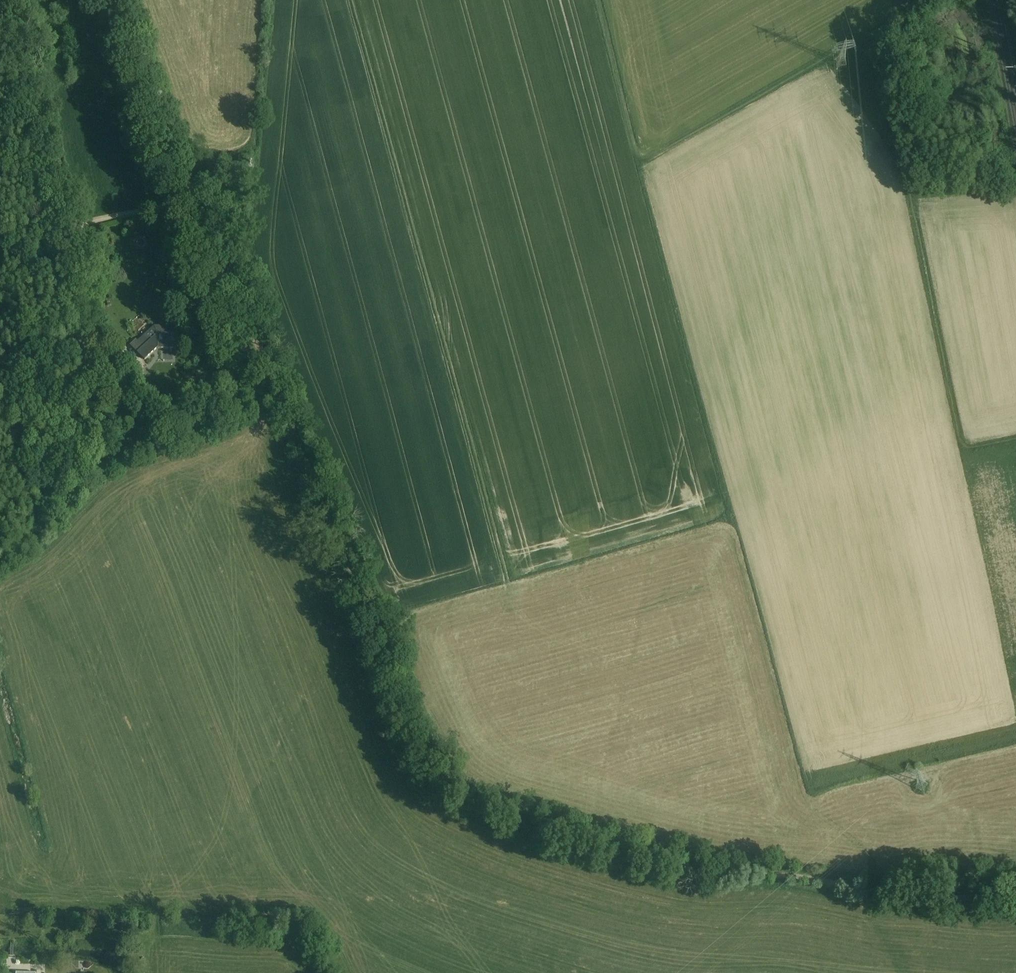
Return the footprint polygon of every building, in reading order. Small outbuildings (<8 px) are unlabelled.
[(136,340),(131,345),(145,360),(154,352),(158,350),(178,350),(178,334),(167,334),(167,326),(154,327),(137,341),(136,340)] [(98,964),(84,972),(85,972),(103,972),(98,964)]
